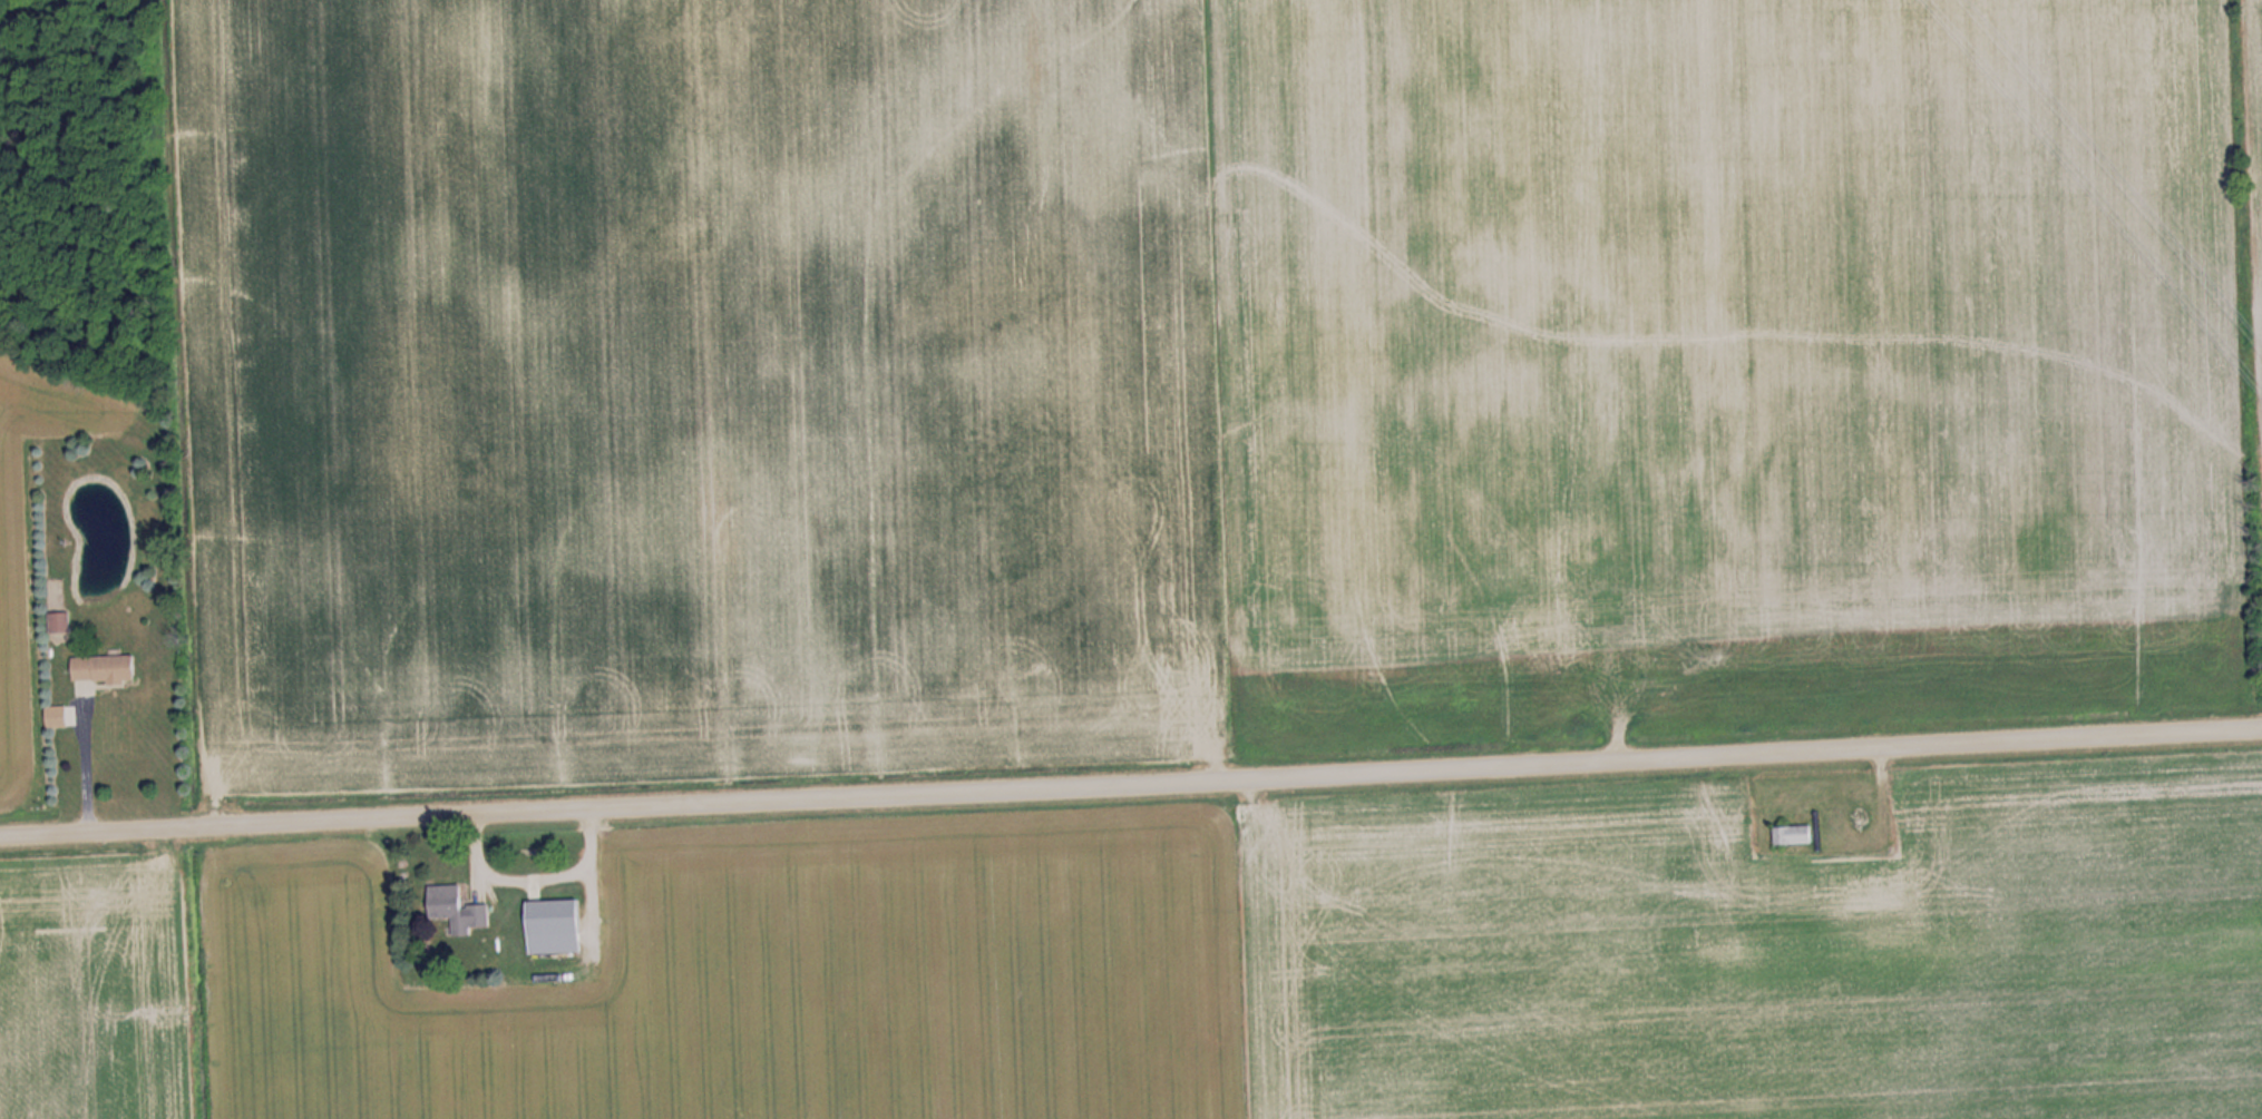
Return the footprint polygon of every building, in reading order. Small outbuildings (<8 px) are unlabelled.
[(72,633),(72,613),(51,613),(51,633),(72,633)] [(74,658),(74,677),(97,677),(97,680),(113,680),(113,683),(129,683),(129,679),(138,678),(138,656),(74,658)] [(1770,844),(1809,844),(1809,826),(1770,826),(1770,844)] [(430,890),(431,917),(452,916),(454,934),(472,933),(472,926),(490,925),(489,904),(465,905),(464,887),(430,890)] [(586,934),(585,900),(528,902),(528,936),(586,934)]
